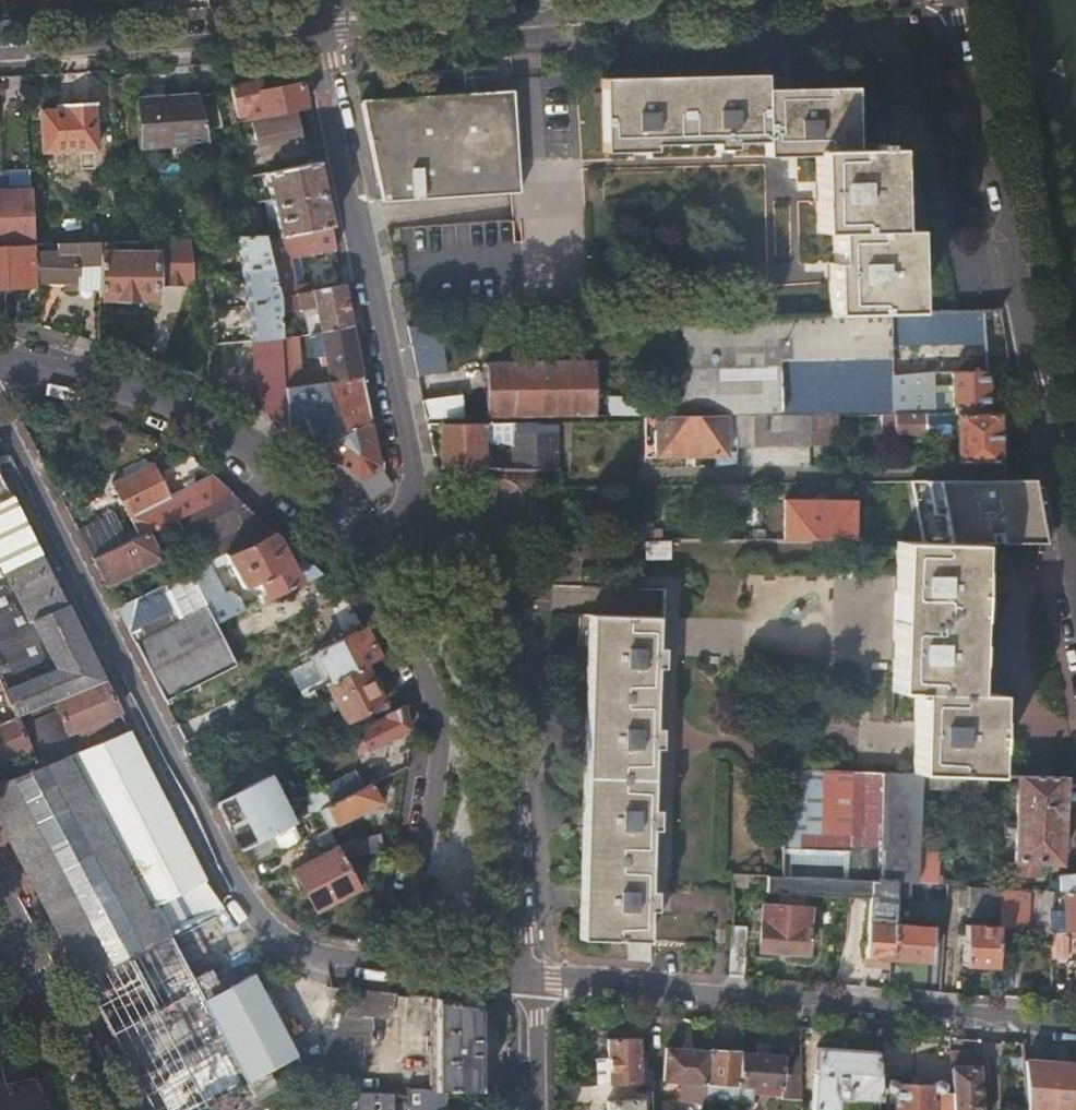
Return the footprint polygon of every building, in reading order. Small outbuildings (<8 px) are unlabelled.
[(890,312),(915,311),(912,228),(898,229),(897,149),(858,150),(854,86),(780,88),(780,73),(617,77),(619,151),(669,150),(669,143),(730,142),(730,148),(750,148),(750,141),(776,141),(777,155),(826,153),(828,231),(843,230),(844,259),(839,259),(840,313),(890,312)] [(306,108),(300,83),(264,90),(266,88),(266,85),(264,82),(261,82),(234,87),(239,117),(248,115),(248,120),(306,108)] [(513,90),(362,100),(383,200),(521,192),(513,90)] [(215,92),(200,95),(200,97),(208,129),(223,126),(215,92)] [(208,129),(200,97),(137,101),(140,146),(169,144),(171,158),(214,154),(208,129)] [(94,102),(69,103),(69,108),(42,110),(45,150),(96,147),(94,102)] [(291,116),(254,123),(259,152),(296,144),(291,116)] [(317,161),(265,173),(267,179),(279,235),(331,225),(317,161)] [(265,173),(251,174),(253,182),(267,179),(265,173)] [(33,207),(0,208),(0,247),(4,246),(32,245),(35,245),(33,207)] [(335,246),(331,225),(279,235),(267,238),(279,297),(296,294),(313,290),(311,282),(306,283),(299,254),(335,246)] [(266,233),(239,234),(247,301),(252,340),(254,340),(260,409),(288,428),(286,393),(286,387),(282,339),(281,315),(279,297),(267,238),(266,233)] [(195,283),(190,237),(122,240),(110,241),(110,252),(155,252),(155,261),(155,283),(195,283)] [(100,241),(75,242),(75,281),(75,288),(100,288),(100,253),(100,241)] [(110,252),(110,241),(100,241),(100,253),(110,252)] [(75,242),(57,243),(58,253),(39,254),(38,255),(32,256),(33,280),(75,281),(75,242)] [(4,246),(6,286),(33,285),(33,280),(32,256),(32,245),(4,246)] [(155,252),(110,252),(100,253),(100,288),(100,296),(155,297),(155,283),(155,261),(155,252)] [(343,284),(313,290),(314,295),(317,309),(319,313),(322,330),(351,324),(343,284)] [(314,295),(313,290),(296,294),(300,311),(301,312),(317,309),(314,295)] [(296,294),(279,297),(281,315),(300,311),(296,294)] [(984,339),(983,309),(915,311),(890,312),(891,342),(984,339)] [(892,364),(891,342),(890,312),(840,313),(764,316),(764,314),(669,316),(669,371),(670,371),(671,397),(671,414),(727,414),(737,414),(783,413),(783,373),(782,366),(892,364)] [(322,330),(319,313),(308,316),(311,332),(322,330)] [(362,375),(351,324),(322,330),(311,332),(310,333),(317,369),(296,372),(290,337),(282,339),(286,387),(294,386),(342,379),(362,375)] [(441,324),(409,325),(419,374),(446,370),(441,324)] [(487,362),(488,417),(597,415),(596,361),(487,362)] [(892,372),(892,364),(782,366),(783,373),(892,372)] [(658,365),(644,365),(644,384),(658,384),(658,365)] [(935,411),(935,371),(892,372),(893,411),(895,411),(932,411),(935,411)] [(956,411),(988,410),(988,371),(953,371),(954,405),(954,411),(956,411)] [(892,372),(783,373),(783,413),(811,413),(893,411),(892,372)] [(371,420),(362,375),(342,379),(352,429),(371,420)] [(352,429),(342,379),(294,386),(294,392),(286,393),(288,428),(322,452),(323,445),(352,429)] [(464,394),(425,399),(429,417),(467,417),(464,394)] [(671,414),(671,397),(609,398),(608,415),(645,415),(656,414),(671,414)] [(957,461),(1000,461),(999,410),(988,410),(956,411),(956,434),(956,443),(957,461)] [(956,434),(956,411),(954,411),(945,411),(935,411),(932,411),(895,411),(895,429),(929,428),(930,434),(945,434),(956,434)] [(783,413),(737,414),(738,446),(811,446),(811,413),(783,413)] [(656,414),(645,415),(646,457),(656,457),(656,414)] [(727,414),(671,414),(656,414),(656,457),(715,456),(727,455),(727,414)] [(381,465),(371,420),(352,429),(323,445),(322,452),(359,480),(381,465)] [(558,422),(445,423),(445,466),(485,466),(485,443),(509,442),(509,467),(559,467),(558,422)] [(945,443),(956,443),(956,434),(945,434),(945,443)] [(715,456),(715,467),(727,467),(727,455),(715,456)] [(727,467),(737,467),(737,456),(727,455),(727,467)] [(179,515),(169,496),(153,463),(112,483),(138,535),(147,530),(179,515)] [(14,716),(54,700),(105,679),(0,472),(0,722),(14,716)] [(230,490),(213,475),(169,496),(179,515),(184,513),(230,490)] [(977,541),(1014,542),(1014,478),(1014,477),(983,477),(983,493),(983,505),(983,513),(983,520),(978,520),(970,520),(968,523),(968,527),(974,527),(974,541),(977,541)] [(890,482),(867,481),(867,525),(878,526),(888,526),(889,517),(890,482)] [(272,529),(230,490),(184,513),(208,562),(225,553),(272,529)] [(983,505),(983,493),(974,493),(969,495),(969,501),(973,505),(983,505)] [(785,500),(785,540),(855,540),(856,501),(785,500)] [(932,518),(889,517),(888,526),(888,532),(888,541),(900,541),(932,541),(932,518)] [(945,518),(932,518),(932,541),(946,541),(946,532),(945,518)] [(110,519),(80,534),(92,556),(121,542),(110,519)] [(878,526),(867,525),(867,540),(878,541),(878,532),(878,526)] [(276,533),(272,529),(225,553),(228,560),(243,587),(257,580),(263,591),(258,593),(261,599),(317,571),(308,562),(295,568),(276,533)] [(147,530),(138,535),(93,557),(106,585),(161,557),(147,530)] [(878,532),(878,541),(888,541),(888,532),(878,532)] [(967,532),(946,532),(946,541),(968,541),(967,532)] [(972,694),(977,541),(974,541),(968,541),(946,541),(932,541),(900,541),(894,691),(910,692),(910,696),(918,696),(915,772),(923,773),(989,775),(989,773),(993,773),(994,694),(972,694)] [(672,544),(648,543),(648,562),(672,562),(672,544)] [(225,553),(208,562),(212,568),(228,560),(225,553)] [(212,568),(208,562),(191,570),(218,621),(245,607),(240,596),(229,590),(224,592),(212,568)] [(206,604),(189,571),(117,607),(134,640),(206,604)] [(661,604),(595,602),(594,614),(592,646),(591,665),(589,727),(588,742),(587,809),(586,828),(584,889),(584,906),(583,937),(628,939),(650,940),(651,909),(658,910),(659,889),(652,889),(654,830),(661,830),(661,809),(654,808),(657,748),(664,748),(664,728),(657,727),(658,668),(665,668),(666,648),(659,648),(661,604)] [(236,663),(206,604),(134,640),(164,700),(236,663)] [(592,646),(594,614),(581,613),(578,646),(592,646)] [(380,655),(365,628),(302,661),(306,669),(322,661),(332,679),(364,663),(380,655)] [(364,663),(332,679),(326,683),(346,722),(384,702),(364,663)] [(121,710),(105,679),(54,700),(68,732),(75,729),(84,725),(101,719),(110,715),(121,710)] [(54,700),(14,716),(28,749),(36,767),(75,751),(68,732),(54,700)] [(411,728),(406,706),(386,715),(388,719),(362,732),(370,749),(380,744),(411,728)] [(112,721),(110,715),(101,719),(103,725),(112,721)] [(0,722),(0,760),(10,756),(20,752),(28,749),(14,716),(0,722)] [(103,725),(101,719),(84,725),(87,732),(90,738),(106,732),(103,725)] [(84,725),(75,729),(78,735),(87,732),(84,725)] [(0,782),(0,822),(153,1109),(193,1109),(248,1081),(205,1000),(167,930),(219,903),(130,728),(75,751),(36,767),(0,782)] [(370,749),(362,732),(351,737),(359,754),(370,749)] [(392,768),(380,744),(370,749),(359,754),(368,773),(373,770),(376,775),(392,768)] [(22,758),(20,752),(10,756),(13,762),(22,758)] [(16,769),(13,762),(10,756),(0,760),(0,776),(16,769)] [(232,773),(240,788),(269,774),(261,758),(232,773)] [(810,876),(815,770),(785,769),(781,875),(810,876)] [(358,771),(324,789),(331,804),(366,787),(358,771)] [(884,880),(898,880),(917,881),(919,848),(922,787),(923,773),(915,772),(888,772),(884,880)] [(989,775),(923,773),(922,787),(989,789),(989,775)] [(294,822),(270,774),(269,774),(240,788),(215,801),(231,832),(255,819),(263,837),(273,833),(294,822)] [(1061,860),(1063,777),(1019,775),(1016,859),(1018,859),(1041,860),(1061,860)] [(383,803),(373,783),(366,787),(331,804),(329,805),(339,825),(383,803)] [(331,829),(339,825),(329,805),(321,809),(331,829)] [(263,837),(241,848),(249,863),(280,848),(273,833),(263,837)] [(347,859),(385,851),(382,835),(339,844),(340,846),(347,859)] [(360,886),(347,859),(340,846),(296,868),(316,908),(360,886)] [(917,881),(940,883),(941,850),(919,848),(917,881)] [(1040,874),(1041,860),(1018,859),(1018,874),(1040,874)] [(735,872),(733,884),(746,885),(747,873),(735,872)] [(1060,874),(1060,889),(1075,890),(1075,872),(1060,874)] [(869,923),(895,925),(898,880),(884,880),(810,876),(781,875),(768,874),(767,892),(870,897),(869,923)] [(1001,886),(972,884),(970,915),(1000,916),(1001,886)] [(1000,916),(1000,926),(1027,928),(1030,887),(1001,886),(1000,916)] [(1060,889),(1054,889),(1057,929),(1075,928),(1075,890),(1060,889)] [(762,925),(809,928),(810,907),(763,904),(762,925)] [(866,958),(893,959),(895,925),(869,923),(866,958)] [(732,924),(729,977),(743,977),(746,924),(732,924)] [(964,964),(996,967),(1000,926),(967,924),(964,964)] [(808,953),(809,928),(762,925),(760,950),(808,953)] [(895,925),(893,959),(923,962),(931,963),(934,927),(895,925)] [(1053,932),(1053,958),(1054,958),(1053,983),(1065,982),(1067,932),(1053,932)] [(254,973),(205,1000),(248,1081),(268,1070),(297,1055),(254,973)] [(348,1000),(349,987),(333,986),(331,998),(348,1000)] [(399,992),(356,988),(310,1086),(349,1087),(350,1074),(356,1073),(357,1058),(363,1058),(363,1045),(370,1045),(371,1028),(373,1028),(373,1016),(392,1017),(395,996),(399,996),(399,992)] [(471,1000),(433,996),(432,1035),(427,1036),(427,1051),(431,1051),(431,1089),(443,1089),(479,1089),(481,1009),(471,1000)] [(608,1037),(609,1083),(640,1082),(639,1069),(638,1036),(608,1037)] [(707,1082),(709,1049),(667,1046),(664,1079),(681,1080),(681,1091),(707,1093),(707,1082)] [(877,1051),(818,1047),(813,1107),(838,1109),(839,1096),(866,1098),(865,1109),(880,1109),(877,1051)] [(742,1052),(709,1049),(707,1082),(742,1084),(742,1052)] [(802,1055),(742,1052),(742,1084),(783,1088),(782,1098),(803,1099),(802,1055)] [(1023,1059),(1027,1109),(1075,1109),(1075,1063),(1023,1059)] [(952,1066),(954,1091),(955,1109),(985,1109),(981,1064),(952,1066)] [(639,1069),(640,1082),(653,1082),(652,1069),(639,1069)] [(268,1070),(248,1081),(256,1096),(276,1086),(268,1070)] [(954,1091),(942,1090),(944,1089),(945,1085),(945,1083),(943,1081),(941,1080),(938,1080),(936,1081),(935,1083),(899,1083),(898,1079),(896,1079),(893,1078),(890,1080),(889,1083),(891,1088),(894,1089),(896,1089),(898,1088),(898,1103),(898,1109),(955,1109),(954,1091)] [(742,1084),(707,1082),(707,1093),(706,1099),(741,1104),(742,1084)] [(409,1088),(408,1109),(443,1109),(443,1089),(431,1089),(409,1088)] [(396,1094),(336,1093),(310,1094),(309,1109),(396,1109),(396,1094)] [(608,1109),(642,1109),(641,1098),(607,1099),(608,1109)]
